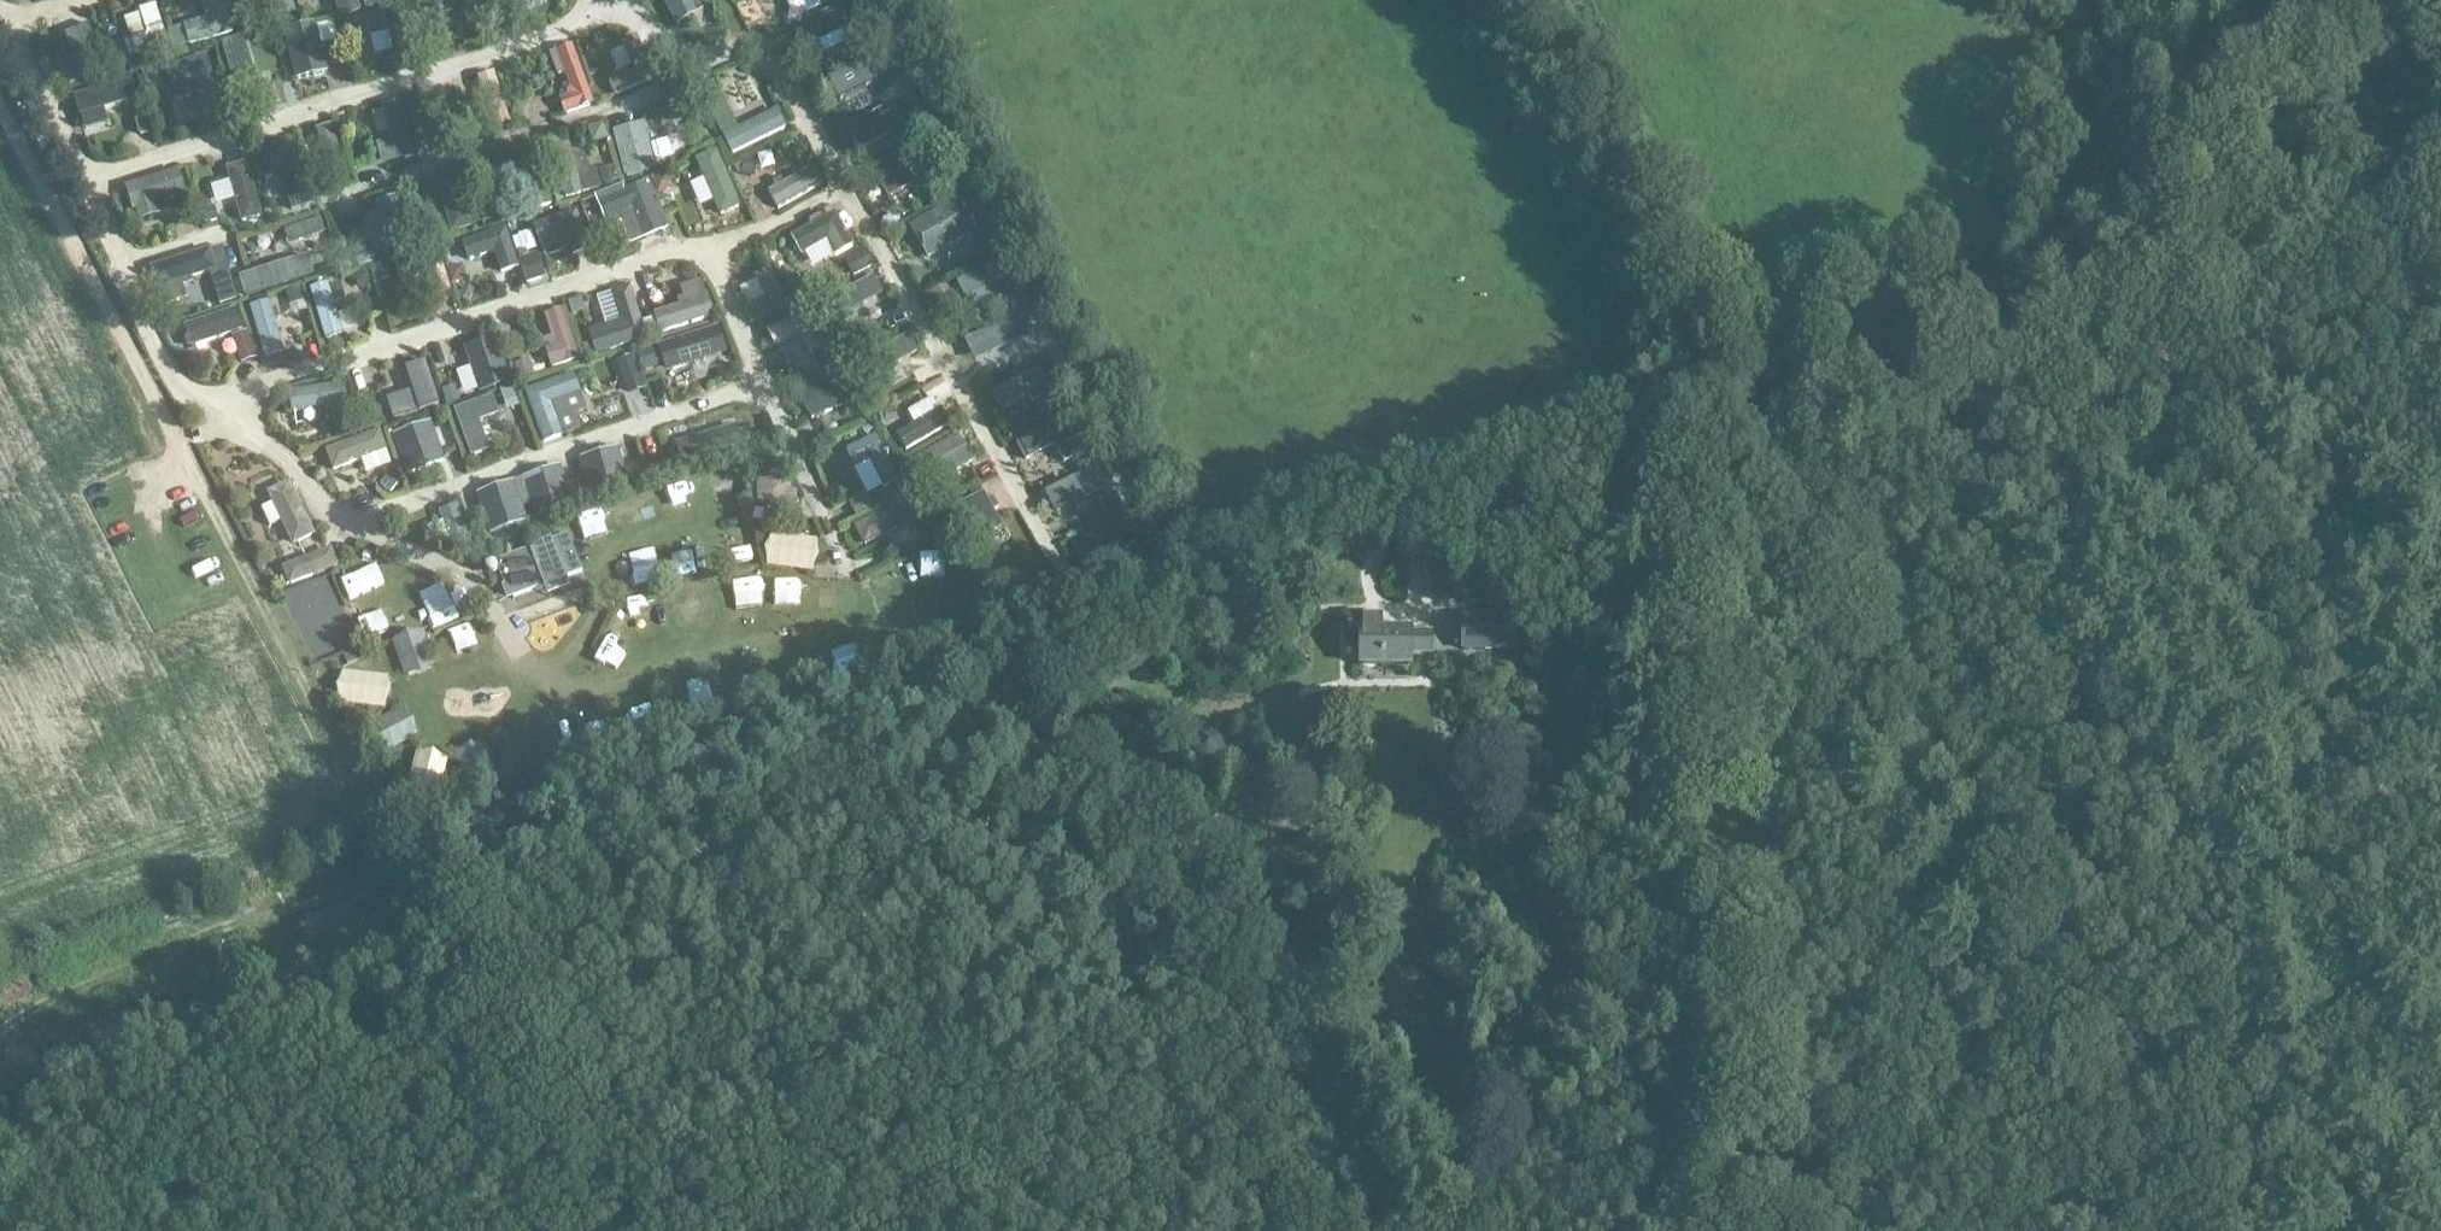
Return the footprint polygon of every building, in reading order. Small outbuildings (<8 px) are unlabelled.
[(207,21),(185,27),(190,46),(233,34),(223,0),(202,0),(207,21)] [(291,12),(289,0),(272,0),(276,15),(291,12)] [(340,17),(362,10),(359,0),(334,0),(340,17)] [(691,0),(664,0),(678,25),(699,14),(691,0)] [(760,24),(781,14),(774,0),(773,0),(753,10),(760,24)] [(835,2),(834,0),(817,0),(821,8),(835,2)] [(121,20),(126,33),(165,18),(160,5),(121,20)] [(854,29),(845,11),(800,33),(808,51),(854,29)] [(347,24),(352,42),(359,71),(377,67),(369,37),(388,33),(383,15),(347,24)] [(316,24),(286,31),(298,79),(328,71),(322,45),(317,27),(316,24)] [(75,59),(55,66),(62,86),(107,69),(90,25),(66,34),(75,59)] [(793,27),(778,34),(784,48),(799,41),(793,27)] [(623,46),(635,72),(612,83),(618,96),(656,79),(638,39),(623,46)] [(558,55),(553,56),(562,78),(566,77),(571,90),(571,91),(567,99),(567,100),(563,101),(568,114),(578,110),(594,105),(573,49),(558,55)] [(209,57),(167,69),(177,103),(200,97),(204,109),(209,107),(211,116),(226,111),(219,88),(218,88),(209,57)] [(839,78),(847,94),(889,73),(881,57),(839,78)] [(495,74),(477,79),(493,131),(511,126),(495,74)] [(392,141),(378,145),(382,161),(403,155),(405,160),(405,162),(416,159),(414,152),(401,102),(383,107),(384,111),(390,134),(392,141)] [(723,137),(732,156),(786,129),(777,111),(723,137)] [(870,145),(902,128),(894,114),(863,130),(870,145)] [(150,117),(136,120),(140,136),(154,132),(150,117)] [(643,125),(615,132),(627,177),(655,170),(643,125)] [(554,152),(568,202),(586,197),(572,147),(554,152)] [(884,183),(893,199),(946,166),(937,150),(884,183)] [(724,219),(746,210),(721,153),(700,162),(724,219)] [(538,154),(519,159),(534,212),(553,207),(538,154)] [(769,193),(779,210),(822,185),(812,168),(769,193)] [(263,215),(251,169),(233,173),(244,220),(263,215)] [(179,171),(126,188),(134,213),(136,213),(158,206),(188,196),(179,171)] [(441,187),(456,238),(476,232),(461,181),(441,187)] [(707,183),(693,187),(705,230),(718,226),(707,183)] [(645,184),(599,202),(605,218),(634,207),(647,239),(664,232),(645,184)] [(399,199),(379,205),(395,254),(415,248),(399,199)] [(972,233),(955,204),(913,228),(930,258),(972,233)] [(541,244),(567,235),(574,255),(590,250),(578,214),(536,228),(541,244)] [(812,228),(794,238),(803,256),(806,255),(830,241),(838,257),(855,247),(838,215),(828,220),(823,223),(820,217),(810,223),(812,228)] [(520,268),(514,248),(508,230),(465,243),(471,261),(497,253),(503,274),(520,268)] [(976,262),(991,253),(982,239),(974,244),(971,253),(964,257),(965,259),(950,267),(956,276),(977,264),(976,262)] [(865,250),(849,258),(857,274),(873,266),(865,250)] [(439,252),(395,265),(400,284),(427,276),(434,298),(451,292),(439,252)] [(535,254),(520,260),(528,283),(544,278),(535,254)] [(313,259),(243,280),(249,300),(319,278),(313,259)] [(749,308),(748,309),(756,324),(773,315),(789,307),(771,271),(755,279),(757,282),(766,300),(749,308)] [(681,307),(655,315),(662,334),(716,317),(709,297),(708,298),(703,282),(682,288),(685,299),(679,300),(681,307)] [(949,298),(960,324),(979,316),(974,303),(987,298),(981,285),(949,298)] [(287,356),(273,305),(253,310),(268,362),(287,356)] [(235,311),(185,328),(192,349),(242,332),(235,311)] [(768,333),(777,349),(802,337),(812,358),(829,350),(810,312),(768,333)] [(289,321),(297,337),(315,328),(307,313),(289,321)] [(557,337),(544,341),(547,352),(553,370),(580,361),(564,313),(551,317),(557,337)] [(725,354),(718,329),(661,347),(669,372),(725,354)] [(913,334),(867,358),(875,373),(921,349),(913,334)] [(644,371),(658,367),(652,346),(637,350),(644,371)] [(440,406),(422,355),(403,362),(421,412),(440,406)] [(618,362),(624,379),(640,373),(634,356),(618,362)] [(534,376),(529,362),(515,366),(519,381),(534,376)] [(485,400),(512,391),(504,366),(477,375),(485,400)] [(1006,410),(1053,383),(1044,367),(997,393),(1006,410)] [(840,374),(800,392),(813,421),(853,403),(840,374)] [(574,378),(528,394),(541,430),(545,443),(564,436),(581,430),(576,417),(587,413),(581,397),(574,378)] [(292,392),(295,412),(351,404),(348,383),(292,392)] [(451,409),(475,401),(469,386),(446,394),(451,409)] [(492,400),(456,413),(473,459),(490,453),(480,424),(499,417),(492,400)] [(909,452),(954,426),(944,409),(899,435),(909,452)] [(303,443),(335,437),(330,412),(298,419),(303,443)] [(1068,418),(1021,444),(1031,461),(1055,447),(1065,466),(1083,456),(1073,438),(1077,435),(1068,418)] [(734,448),(721,419),(702,428),(719,465),(763,445),(759,436),(734,448)] [(393,436),(407,476),(446,462),(431,422),(393,436)] [(658,463),(650,466),(656,491),(683,484),(671,438),(653,443),(658,463)] [(935,484),(973,463),(959,439),(921,460),(935,484)] [(580,459),(592,500),(631,489),(619,448),(580,459)] [(523,479),(537,519),(575,506),(561,466),(523,479)] [(1101,466),(1043,495),(1054,516),(1085,500),(1085,499),(1111,486),(1101,466)] [(402,482),(391,473),(380,485),(390,495),(402,482)] [(777,474),(759,482),(759,502),(773,517),(798,505),(798,494),(793,494),(792,487),(777,474)] [(717,489),(739,496),(743,484),(721,477),(717,489)] [(476,495),(490,535),(529,521),(515,481),(476,495)] [(269,494),(295,548),(318,537),(292,483),(269,494)] [(952,511),(971,545),(1003,527),(994,512),(999,509),(994,498),(989,501),(984,493),(983,494),(980,488),(971,494),(974,499),(952,511)] [(1108,521),(1125,512),(1116,494),(1099,503),(1108,521)] [(869,508),(862,496),(847,504),(853,516),(869,508)] [(866,547),(918,519),(907,500),(856,527),(866,547)] [(446,547),(468,540),(459,510),(437,517),(446,547)] [(274,538),(286,533),(277,513),(265,518),(274,538)] [(585,573),(571,536),(498,563),(512,600),(585,573)] [(764,555),(813,561),(816,543),(766,537),(764,555)] [(292,586),(342,567),(335,548),(285,568),(292,586)] [(803,630),(814,617),(783,592),(772,605),(803,630)] [(446,597),(420,607),(431,636),(458,626),(446,597)] [(1350,616),(1349,636),(1360,636),(1360,666),(1411,667),(1411,655),(1411,643),(1412,643),(1431,643),(1431,634),(1412,634),(1411,634),(1381,634),(1381,617),(1350,616)] [(1459,648),(1511,649),(1512,617),(1460,616),(1459,648)] [(446,650),(468,643),(464,631),(442,638),(446,650)] [(423,660),(400,665),(403,677),(426,673),(423,660)] [(1196,764),(1216,758),(1222,748),(1219,736),(1208,730),(1188,735),(1196,764)]
